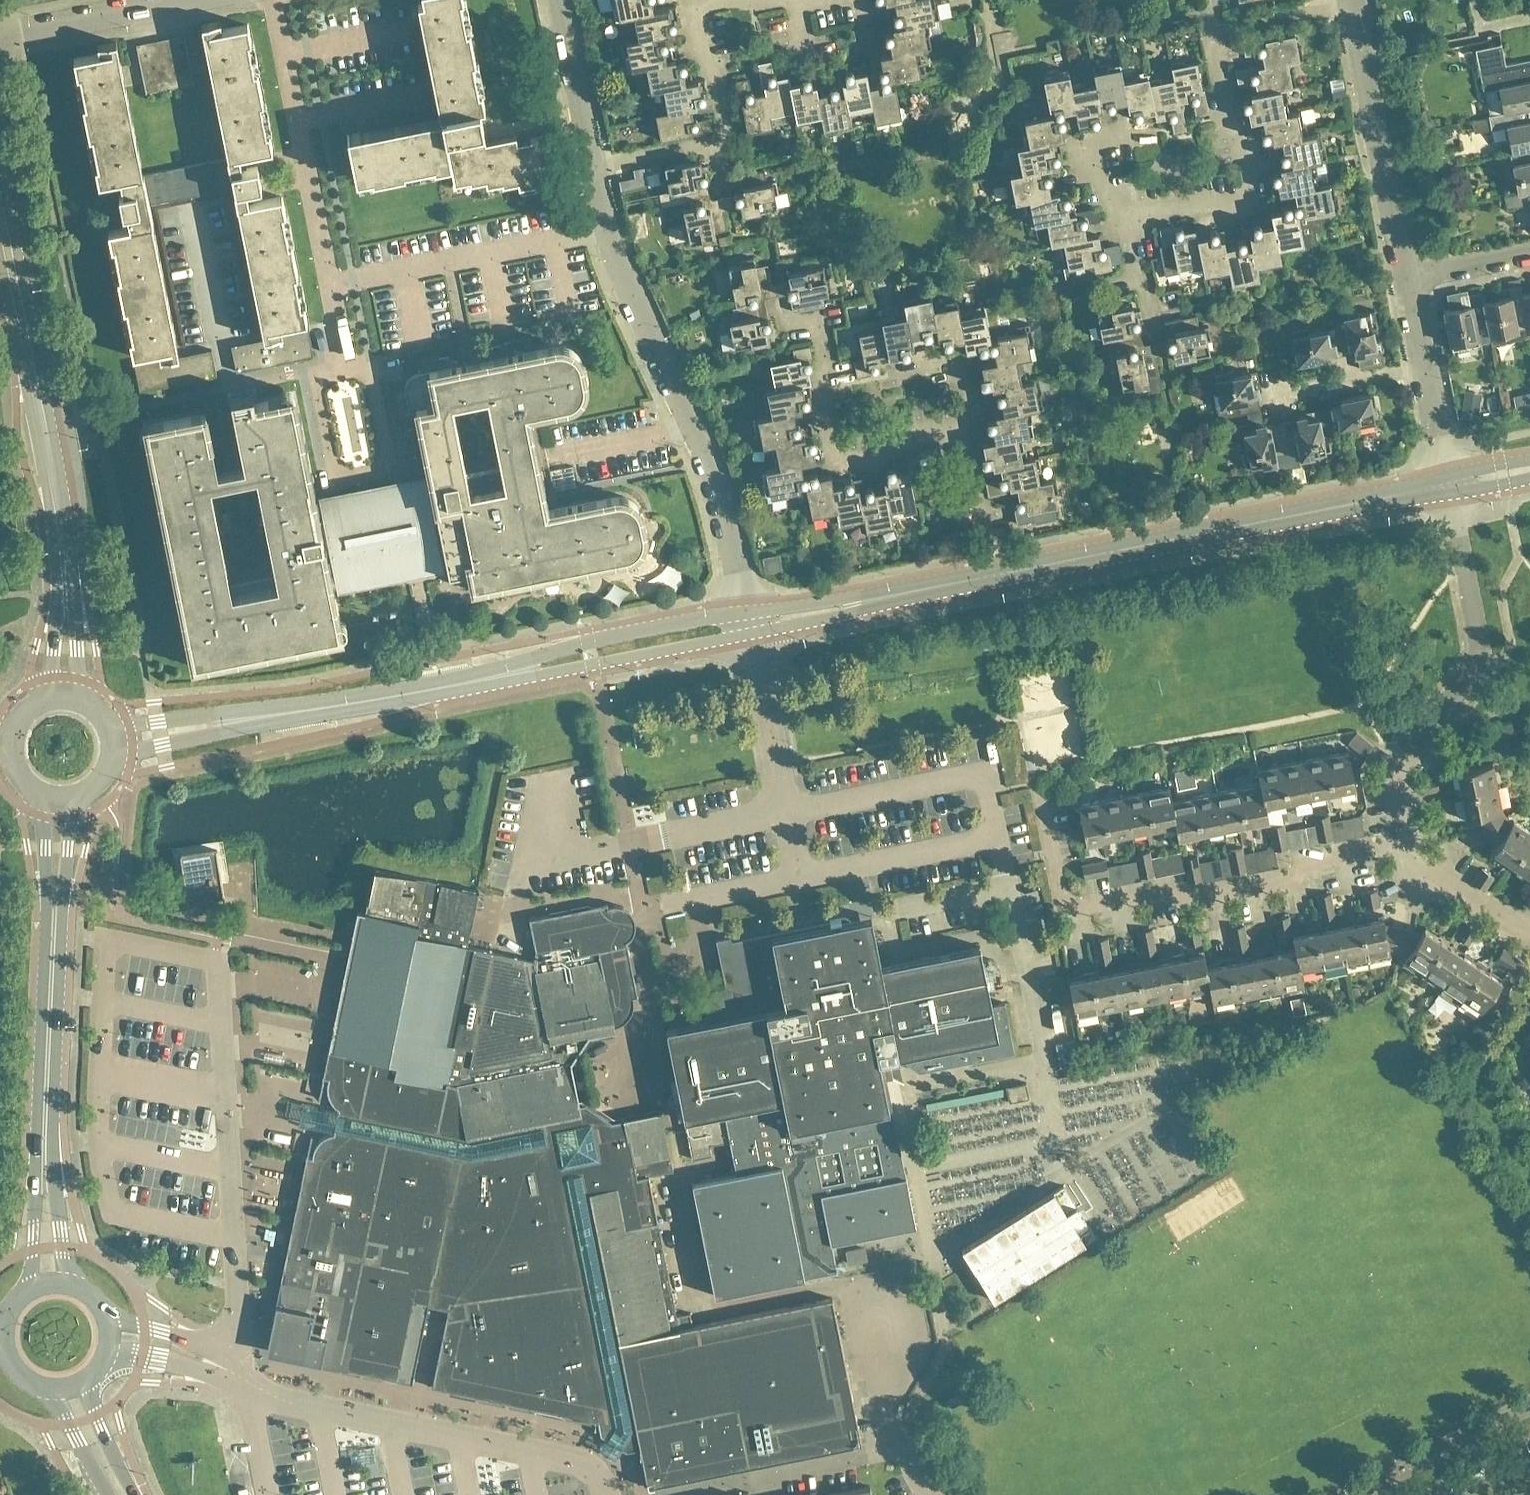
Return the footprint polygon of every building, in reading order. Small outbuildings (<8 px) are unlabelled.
[(466,134),(482,130),(480,121),(478,110),(483,109),(480,92),(478,92),(472,63),(474,62),(468,30),(466,31),(460,1),(462,1),(462,0),(422,0),(423,2),(418,3),(431,73),(439,118),(431,119),(359,133),(359,132),(347,135),(355,178),(355,179),(371,176),(372,179),(404,172),(403,170),(432,164),(433,167),(449,163),(453,184),(468,181),(469,184),(484,181),(485,186),(501,182),(502,185),(517,182),(518,187),(533,184),(534,186),(536,186),(550,183),(541,137),(529,139),(529,140),(540,138),(541,145),(512,151),(510,143),(480,149),(478,142),(467,144),(466,134)] [(615,4),(612,5),(615,19),(629,16),(648,12),(648,11),(653,10),(652,0),(614,0),(615,4)] [(932,6),(935,5),(934,0),(888,0),(886,0),(887,2),(889,13),(891,15),(892,19),(895,22),(903,20),(904,25),(904,26),(923,22),(938,19),(938,18),(934,18),(932,6)] [(676,26),(675,21),(677,18),(674,6),(653,10),(648,11),(648,12),(629,16),(631,28),(635,27),(637,39),(655,36),(667,34),(666,30),(675,29),(676,26)] [(931,47),(928,33),(925,33),(923,22),(904,26),(904,25),(892,27),(893,30),(885,32),(883,35),(885,42),(883,44),(885,54),(880,55),(880,56),(919,49),(931,47)] [(251,57),(248,43),(251,42),(247,25),(222,30),(208,33),(214,60),(214,64),(251,57)] [(1303,59),(1301,45),(1297,46),(1294,34),(1266,39),(1265,38),(1242,42),(1244,55),(1256,53),(1259,55),(1262,54),(1264,65),(1287,61),(1288,62),(1303,59)] [(672,59),(670,48),(667,46),(666,41),(664,39),(656,41),(655,36),(637,39),(621,42),(621,43),(625,42),(628,55),(624,56),(627,69),(645,66),(645,65),(672,60),(672,59)] [(191,75),(184,37),(183,37),(183,38),(171,40),(180,87),(192,85),(193,85),(191,75)] [(180,87),(171,40),(160,42),(169,89),(180,87)] [(169,89),(160,42),(149,44),(158,91),(169,89)] [(1505,65),(1501,43),(1500,43),(1500,44),(1491,46),(1475,49),(1479,70),(1483,91),(1499,88),(1504,113),(1529,108),(1529,60),(1505,65)] [(158,91),(149,44),(137,47),(137,46),(136,46),(144,85),(145,94),(146,95),(146,94),(158,91)] [(920,72),(918,61),(921,61),(919,49),(880,56),(882,68),(880,68),(879,71),(880,76),(882,77),(889,76),(890,80),(904,77),(905,83),(924,79),(924,77),(921,78),(920,73),(923,73),(923,72),(920,72)] [(117,79),(112,52),(99,55),(73,60),(77,77),(79,77),(82,90),(118,83),(117,79)] [(260,88),(256,71),(253,72),(251,57),(214,64),(221,95),(260,88)] [(692,81),(690,70),(686,68),(685,63),(682,61),(675,62),(674,59),(672,59),(672,60),(645,65),(645,66),(647,78),(643,79),(646,92),(658,89),(657,88),(692,81)] [(1202,89),(1196,60),(1183,63),(1182,59),(1169,62),(1172,78),(1175,96),(1177,95),(1178,101),(1189,99),(1190,101),(1193,103),(1195,115),(1208,112),(1203,88),(1202,89)] [(1263,93),(1280,90),(1296,86),(1293,72),(1290,73),(1288,62),(1287,61),(1264,65),(1259,66),(1259,65),(1235,70),(1238,84),(1250,81),(1253,83),(1256,82),(1258,93),(1263,92),(1263,93)] [(789,81),(787,76),(777,78),(776,75),(773,74),(771,62),(758,64),(762,88),(764,87),(765,93),(766,92),(767,98),(771,115),(782,113),(783,117),(795,114),(789,81)] [(1127,107),(1122,79),(1119,62),(1105,64),(1106,68),(1093,70),(1099,100),(1104,99),(1105,107),(1108,109),(1113,108),(1115,109),(1126,107),(1127,107)] [(870,91),(869,86),(870,86),(866,64),(853,67),(851,69),(846,70),(844,73),(846,81),(842,81),(844,93),(845,93),(848,111),(860,108),(861,112),(873,110),(869,91),(870,91)] [(1099,100),(1093,70),(1093,66),(1091,67),(1095,83),(1083,85),(1082,81),(1070,84),(1069,84),(1073,102),(1074,108),(1078,129),(1091,126),(1092,124),(1098,123),(1100,120),(1098,113),(1102,112),(1099,100)] [(1074,108),(1073,102),(1069,84),(1070,84),(1067,69),(1054,72),(1055,75),(1044,78),(1043,74),(1042,74),(1046,94),(1035,96),(1038,110),(1039,115),(1053,113),(1054,117),(1062,116),(1063,113),(1062,110),(1073,108),(1074,108)] [(1154,112),(1148,79),(1146,70),(1133,73),(1134,77),(1122,79),(1127,107),(1126,107),(1127,109),(1131,108),(1133,116),(1136,118),(1141,117),(1143,118),(1154,116),(1155,116),(1154,112)] [(821,114),(816,87),(817,86),(817,85),(812,85),(811,78),(808,76),(802,77),(800,75),(789,77),(789,75),(787,76),(789,81),(795,114),(797,123),(810,120),(810,116),(821,114)] [(902,119),(895,85),(891,86),(890,80),(889,76),(882,77),(880,80),(881,83),(870,86),(871,90),(870,91),(869,91),(873,110),(876,124),(889,121),(888,118),(900,116),(900,119),(902,119)] [(1179,106),(1178,101),(1177,95),(1175,96),(1172,78),(1161,80),(1160,76),(1148,79),(1154,112),(1155,116),(1154,116),(1154,118),(1167,115),(1168,117),(1170,119),(1173,131),(1185,129),(1181,107),(1179,107),(1179,106)] [(771,115),(767,98),(766,98),(765,93),(754,95),(753,92),(751,90),(748,78),(735,81),(740,104),(742,104),(747,132),(759,130),(760,134),(774,131),(771,115)] [(706,98),(705,93),(706,91),(704,79),(692,81),(657,88),(658,89),(660,102),(664,101),(666,112),(684,109),(684,110),(690,109),(696,108),(696,109),(705,107),(705,106),(697,108),(696,103),(704,102),(706,98)] [(124,114),(118,83),(82,90),(85,105),(82,106),(86,122),(124,114)] [(845,93),(844,93),(840,94),(839,86),(836,84),(830,86),(828,84),(817,86),(816,87),(821,114),(824,132),(837,129),(837,126),(851,123),(848,111),(845,93)] [(263,119),(260,104),(263,103),(260,88),(221,95),(227,127),(263,119)] [(1289,112),(1287,100),(1282,101),(1280,90),(1263,93),(1263,92),(1258,93),(1252,94),(1251,93),(1243,94),(1243,95),(1250,94),(1251,98),(1244,99),(1242,103),(1243,108),(1241,111),(1243,123),(1256,121),(1255,119),(1289,112)] [(1504,113),(1490,116),(1489,115),(1488,115),(1489,117),(1491,129),(1491,130),(1507,127),(1512,152),(1529,149),(1529,108),(1504,113)] [(712,131),(710,118),(697,121),(695,119),(692,120),(690,109),(684,110),(684,109),(666,112),(650,116),(653,129),(657,128),(660,140),(689,134),(689,136),(712,131)] [(1063,136),(1061,125),(1063,125),(1065,122),(1064,117),(1062,116),(1054,117),(1053,113),(1039,115),(1038,110),(1018,114),(1018,116),(1022,115),(1023,119),(1019,119),(1019,121),(1023,120),(1025,132),(1021,132),(1024,144),(1057,137),(1063,136)] [(1302,136),(1300,125),(1304,124),(1301,110),(1289,112),(1255,119),(1256,121),(1258,132),(1261,134),(1261,139),(1264,140),(1272,139),(1272,142),(1302,136)] [(130,145),(124,114),(86,122),(89,139),(92,138),(94,152),(130,145)] [(1489,117),(1472,120),(1474,132),(1491,129),(1489,117)] [(116,263),(152,256),(146,226),(153,225),(149,205),(232,189),(236,208),(243,207),(249,238),(285,231),(282,214),(285,214),(282,197),(249,204),(246,191),(250,190),(269,186),(265,165),(242,170),(239,157),(272,150),(269,133),(266,133),(263,119),(227,127),(233,157),(229,158),(142,175),(136,176),(130,145),(94,152),(97,167),(95,168),(98,185),(120,181),(122,194),(118,195),(122,216),(126,215),(129,228),(108,232),(111,248),(111,249),(113,248),(116,263)] [(629,136),(651,132),(649,119),(627,123),(629,136)] [(1320,159),(1318,146),(1321,146),(1319,132),(1302,136),(1272,142),(1273,144),(1265,145),(1265,146),(1275,144),(1277,154),(1279,156),(1280,161),(1283,163),(1291,161),(1292,166),(1320,159)] [(1059,158),(1058,153),(1060,150),(1058,139),(1063,138),(1063,136),(1057,137),(1024,144),(1012,147),(1015,160),(1018,159),(1021,171),(1039,167),(1039,168),(1051,166),(1050,163),(1057,161),(1059,158)] [(1512,152),(1496,155),(1496,157),(1510,154),(1513,168),(1518,167),(1523,191),(1529,190),(1529,149),(1512,152)] [(1317,186),(1315,173),(1311,174),(1309,163),(1324,160),(1324,158),(1320,159),(1292,166),(1279,168),(1280,172),(1271,174),(1269,177),(1270,182),(1269,184),(1272,197),(1293,192),(1318,187),(1317,186)] [(1496,181),(1511,181),(1510,159),(1496,160),(1496,181)] [(701,200),(698,183),(706,181),(707,179),(706,173),(708,170),(707,166),(700,167),(699,160),(664,166),(666,178),(662,179),(665,193),(660,194),(662,206),(688,201),(692,201),(692,202),(701,200)] [(1056,191),(1054,181),(1051,179),(1050,174),(1047,172),(1040,173),(1039,168),(1039,167),(1021,171),(1005,174),(1005,175),(1009,174),(1012,187),(1008,188),(1010,201),(1017,200),(1016,199),(1028,196),(1056,191)] [(778,195),(775,180),(765,182),(763,170),(731,177),(732,178),(739,177),(742,192),(735,193),(733,196),(734,202),(732,204),(733,209),(746,207),(747,212),(741,213),(741,215),(777,207),(774,196),(778,195)] [(1331,197),(1334,196),(1332,183),(1317,186),(1318,187),(1293,192),(1295,203),(1293,203),(1292,206),(1293,214),(1297,213),(1304,247),(1318,244),(1314,226),(1319,224),(1320,224),(1319,218),(1338,214),(1338,213),(1334,213),(1333,210),(1337,209),(1337,207),(1333,208),(1331,197)] [(1033,222),(1075,214),(1074,211),(1072,202),(1070,200),(1069,195),(1066,193),(1058,195),(1057,190),(1056,191),(1028,196),(1031,209),(1027,210),(1029,223),(1033,222)] [(1523,191),(1518,192),(1518,193),(1504,196),(1506,204),(1507,209),(1529,204),(1529,190),(1523,191)] [(1504,196),(1498,197),(1499,205),(1506,204),(1504,196)] [(726,230),(722,211),(720,199),(718,199),(720,207),(705,210),(704,202),(702,200),(701,200),(692,202),(692,201),(688,201),(689,207),(682,208),(689,244),(701,241),(702,245),(716,242),(714,233),(726,230)] [(1304,247),(1297,213),(1293,214),(1292,206),(1289,204),(1283,205),(1282,208),(1282,211),(1271,213),(1272,218),(1279,252),(1291,249),(1290,246),(1302,244),(1303,247),(1304,247)] [(1075,214),(1033,222),(1036,238),(1045,236),(1046,246),(1058,243),(1058,242),(1080,238),(1085,237),(1083,226),(1086,225),(1087,223),(1100,220),(1097,207),(1074,211),(1075,214)] [(1279,252),(1272,218),(1271,213),(1270,213),(1271,219),(1259,221),(1258,223),(1253,224),(1251,227),(1253,235),(1249,236),(1251,248),(1257,277),(1258,281),(1259,281),(1256,265),(1267,263),(1268,266),(1281,264),(1279,252)] [(1202,269),(1195,232),(1195,229),(1183,232),(1182,228),(1180,227),(1175,228),(1173,227),(1158,229),(1162,246),(1159,247),(1165,276),(1179,273),(1178,269),(1188,267),(1189,271),(1202,269)] [(1228,268),(1223,239),(1219,240),(1218,232),(1214,230),(1209,231),(1207,230),(1195,232),(1202,269),(1204,277),(1218,274),(1217,271),(1228,268)] [(294,261),(291,243),(288,244),(285,231),(249,238),(255,269),(294,261)] [(730,235),(718,237),(720,246),(732,244),(730,235)] [(1111,269),(1108,254),(1106,252),(1105,248),(1102,246),(1100,247),(1097,235),(1085,237),(1080,238),(1058,242),(1058,243),(1061,256),(1065,255),(1067,267),(1063,268),(1066,280),(1067,281),(1095,275),(1095,272),(1111,269)] [(1257,277),(1251,248),(1247,249),(1246,241),(1242,239),(1237,240),(1235,239),(1225,241),(1224,239),(1223,239),(1228,268),(1232,286),(1245,283),(1244,280),(1257,277)] [(158,287),(152,256),(116,263),(119,278),(117,278),(120,295),(158,287)] [(774,296),(768,264),(755,267),(753,258),(739,261),(740,264),(728,266),(735,302),(741,300),(743,306),(746,305),(746,304),(755,302),(756,300),(755,292),(771,289),(772,297),(774,296)] [(297,292),(294,276),(297,275),(294,261),(255,269),(261,299),(297,292)] [(825,279),(822,266),(786,274),(788,280),(782,282),(783,287),(785,289),(786,295),(788,296),(797,295),(800,309),(791,311),(792,313),(823,306),(821,294),(831,292),(828,278),(825,279)] [(656,274),(648,276),(649,283),(658,281),(656,274)] [(1522,295),(1520,286),(1508,288),(1510,298),(1482,303),(1491,342),(1491,343),(1518,338),(1518,336),(1529,334),(1529,333),(1522,295)] [(165,319),(158,287),(120,295),(123,310),(126,310),(129,326),(165,319)] [(306,322),(303,304),(300,305),(297,292),(261,299),(266,327),(267,331),(284,327),(306,322)] [(936,326),(932,308),(929,292),(927,292),(928,295),(916,298),(915,295),(902,297),(906,315),(912,346),(914,345),(916,353),(917,353),(915,344),(924,342),(926,339),(931,338),(933,336),(931,327),(935,326),(936,326)] [(1491,342),(1482,303),(1481,294),(1469,296),(1471,305),(1444,311),(1453,351),(1479,346),(1479,344),(1491,342)] [(1522,295),(1529,333),(1529,294),(1522,295)] [(965,346),(958,312),(959,312),(957,300),(943,302),(944,306),(932,308),(936,326),(935,326),(935,327),(938,339),(942,338),(943,346),(947,348),(952,347),(954,348),(965,346)] [(770,325),(769,319),(767,318),(758,319),(755,302),(746,304),(746,305),(743,306),(731,308),(734,320),(724,322),(726,327),(728,336),(732,336),(734,348),(769,341),(769,339),(763,340),(762,335),(774,333),(772,327),(772,326),(770,325)] [(1133,327),(1138,326),(1140,323),(1139,318),(1141,315),(1139,309),(1133,310),(1132,304),(1096,311),(1098,323),(1095,324),(1098,339),(1107,337),(1110,350),(1120,347),(1134,345),(1131,328),(1133,327)] [(991,341),(988,327),(984,307),(983,307),(983,311),(973,313),(972,309),(959,312),(958,312),(965,346),(966,351),(978,349),(979,351),(982,352),(987,351),(988,349),(987,342),(991,341)] [(698,309),(689,313),(692,319),(701,315),(698,309)] [(1338,310),(1329,312),(1331,325),(1340,323),(1338,310)] [(1375,347),(1372,329),(1377,327),(1373,310),(1356,314),(1355,310),(1341,313),(1343,323),(1348,346),(1352,345),(1354,354),(1356,355),(1359,369),(1384,365),(1381,351),(1370,353),(1369,348),(1375,347)] [(912,346),(906,315),(894,317),(894,314),(880,316),(882,325),(889,363),(891,362),(902,360),(904,358),(909,357),(911,354),(910,346),(912,346)] [(1211,340),(1208,327),(1208,326),(1198,328),(1195,316),(1163,322),(1164,323),(1171,322),(1173,327),(1175,336),(1167,338),(1165,340),(1166,347),(1164,349),(1165,354),(1173,352),(1174,360),(1210,353),(1207,340),(1211,340)] [(171,350),(166,327),(165,319),(129,326),(131,339),(129,339),(132,358),(171,350)] [(1035,355),(1033,342),(1029,343),(1027,332),(1030,331),(1030,330),(1027,330),(1026,325),(1029,324),(1029,323),(1010,327),(1009,328),(1010,333),(997,336),(997,340),(991,341),(987,342),(988,349),(992,350),(994,350),(996,361),(996,362),(1021,357),(1021,358),(1035,355)] [(1348,346),(1343,323),(1340,323),(1331,325),(1332,327),(1334,336),(1328,337),(1327,330),(1308,334),(1307,329),(1290,332),(1294,350),(1289,351),(1292,364),(1325,358),(1325,360),(1327,360),(1325,354),(1334,352),(1336,349),(1348,346)] [(889,363),(882,325),(870,328),(871,332),(859,334),(863,358),(854,360),(858,378),(871,375),(873,372),(878,371),(880,369),(879,367),(892,364),(891,362),(889,363)] [(313,356),(308,330),(231,345),(236,371),(313,356)] [(140,429),(140,430),(139,430),(140,431),(140,432),(140,433),(140,434),(141,435),(141,436),(142,436),(142,437),(143,437),(144,437),(144,438),(145,438),(146,438),(147,438),(148,438),(150,449),(192,663),(192,664),(193,664),(193,665),(193,666),(194,666),(194,667),(195,667),(195,668),(196,668),(197,668),(198,669),(199,669),(200,669),(201,669),(201,668),(202,668),(203,668),(204,667),(205,667),(205,666),(205,665),(206,665),(206,664),(206,663),(207,663),(207,662),(207,661),(207,660),(218,658),(218,659),(340,634),(341,634),(342,634),(342,633),(343,633),(344,633),(344,632),(345,631),(345,630),(346,630),(346,629),(346,628),(346,627),(346,626),(346,625),(346,624),(345,624),(345,623),(345,622),(344,622),(344,621),(343,621),(342,620),(341,620),(340,620),(339,620),(338,620),(336,608),(331,581),(446,558),(449,574),(449,575),(449,576),(450,576),(450,577),(450,578),(451,578),(451,579),(452,580),(452,581),(453,581),(453,582),(454,582),(454,583),(455,583),(455,584),(456,584),(456,585),(457,585),(458,585),(458,586),(459,586),(460,587),(461,587),(462,587),(463,587),(464,588),(465,588),(466,588),(467,588),(468,588),(469,588),(470,588),(471,588),(472,588),(558,571),(559,576),(627,563),(629,562),(630,562),(631,562),(632,561),(633,561),(634,561),(635,560),(636,560),(637,559),(638,559),(638,558),(639,557),(640,557),(641,556),(642,555),(643,554),(644,553),(645,551),(646,551),(646,550),(647,549),(647,548),(648,547),(648,546),(648,545),(649,544),(649,543),(649,542),(650,541),(650,540),(650,539),(649,539),(644,538),(644,536),(644,535),(644,534),(644,532),(644,531),(644,530),(643,524),(642,520),(641,514),(641,512),(640,511),(640,510),(639,509),(639,508),(639,507),(638,507),(638,506),(637,505),(636,504),(636,503),(635,503),(635,502),(634,502),(633,501),(633,500),(632,500),(631,499),(629,498),(628,497),(627,497),(626,497),(625,496),(624,496),(623,496),(622,496),(621,496),(620,495),(619,495),(618,495),(617,495),(616,495),(615,496),(547,509),(528,414),(568,406),(569,406),(570,406),(571,405),(572,405),(573,404),(574,404),(575,403),(576,402),(577,402),(577,401),(578,401),(578,400),(579,400),(580,399),(581,398),(581,397),(582,397),(582,396),(582,395),(583,394),(584,392),(584,391),(585,390),(585,389),(585,388),(585,387),(585,386),(585,385),(585,384),(585,383),(585,382),(585,381),(585,380),(584,373),(583,370),(583,369),(582,362),(581,360),(580,359),(580,358),(580,357),(579,357),(579,356),(578,355),(577,354),(577,353),(576,353),(576,352),(575,351),(574,351),(574,350),(573,350),(573,349),(572,349),(571,348),(570,348),(569,347),(567,347),(567,346),(566,346),(565,346),(564,346),(563,345),(562,345),(561,345),(560,345),(559,345),(558,345),(557,345),(556,345),(555,345),(554,346),(513,354),(511,342),(511,341),(504,343),(501,344),(498,346),(494,348),(491,349),(485,353),(482,356),(479,358),(459,362),(452,360),(449,360),(445,359),(442,359),(439,358),(432,358),(429,358),(426,358),(423,358),(420,359),(420,360),(421,360),(423,370),(423,372),(418,373),(417,373),(416,373),(415,374),(414,374),(413,375),(412,375),(412,376),(411,376),(410,377),(409,378),(409,379),(408,379),(407,380),(407,381),(407,382),(406,382),(406,383),(406,384),(405,385),(405,386),(405,387),(405,388),(405,389),(405,390),(405,391),(405,392),(405,393),(405,394),(409,412),(416,410),(431,484),(339,502),(341,512),(340,515),(330,513),(326,513),(321,513),(317,513),(293,395),(293,394),(293,393),(293,392),(292,392),(292,391),(291,391),(291,390),(290,390),(289,390),(289,389),(288,389),(287,389),(286,389),(285,389),(284,389),(283,389),(283,390),(282,390),(281,391),(280,392),(280,393),(279,393),(279,394),(279,395),(279,396),(279,397),(268,399),(255,402),(253,391),(240,394),(231,396),(233,405),(232,405),(233,408),(238,432),(210,438),(205,412),(146,424),(145,424),(144,424),(143,424),(143,425),(142,425),(142,426),(141,426),(141,427),(140,427),(140,428),(140,429)] [(1162,387),(1155,356),(1153,343),(1151,343),(1153,351),(1139,354),(1137,347),(1134,345),(1120,347),(1121,353),(1114,354),(1122,389),(1134,387),(1134,391),(1148,388),(1148,392),(1159,390),(1162,387)] [(811,383),(808,370),(811,369),(813,367),(812,362),(813,360),(810,345),(792,349),(794,358),(770,363),(772,376),(769,377),(771,389),(808,382),(808,384),(811,383)] [(211,349),(134,365),(140,391),(217,375),(211,349)] [(1453,356),(1455,370),(1476,367),(1474,353),(1453,356)] [(1021,383),(1019,371),(1023,370),(1021,358),(1021,357),(996,362),(996,361),(974,366),(976,378),(980,380),(981,385),(984,387),(991,386),(991,390),(1003,387),(1021,383)] [(1258,385),(1256,372),(1231,377),(1230,371),(1213,375),(1216,393),(1213,393),(1218,419),(1259,411),(1259,409),(1251,411),(1248,397),(1256,395),(1258,392),(1257,387),(1258,385)] [(1043,407),(1040,393),(1037,394),(1034,382),(1038,381),(1037,380),(1021,383),(1003,387),(1004,392),(996,393),(995,396),(996,401),(994,404),(996,413),(997,416),(1025,410),(1043,407)] [(810,402),(809,398),(811,395),(808,384),(808,382),(771,389),(763,391),(766,405),(769,404),(771,415),(801,409),(800,407),(808,405),(810,402)] [(1479,414),(1481,392),(1465,390),(1462,412),(1479,414)] [(1376,425),(1372,407),(1376,407),(1373,393),(1340,399),(1341,403),(1332,405),(1331,407),(1316,410),(1318,422),(1321,436),(1328,434),(1328,436),(1335,435),(1332,422),(1339,421),(1340,427),(1358,423),(1359,428),(1376,425)] [(801,430),(800,424),(801,422),(800,413),(809,411),(809,410),(801,411),(801,409),(771,415),(754,419),(756,432),(760,431),(762,444),(758,445),(759,446),(775,443),(775,442),(793,438),(792,434),(800,432),(801,430)] [(1034,435),(1031,421),(1027,422),(1025,410),(997,416),(996,413),(986,415),(986,416),(995,415),(996,419),(988,421),(986,424),(987,428),(985,431),(988,443),(1022,437),(1034,435)] [(1331,451),(1328,436),(1328,434),(1321,436),(1318,422),(1313,423),(1311,411),(1304,413),(1303,415),(1298,416),(1296,418),(1298,426),(1283,429),(1281,422),(1280,422),(1287,455),(1299,452),(1301,462),(1315,459),(1314,455),(1331,451)] [(1236,439),(1244,438),(1247,451),(1242,452),(1245,469),(1263,465),(1264,469),(1277,466),(1275,457),(1287,455),(1280,422),(1279,422),(1281,430),(1267,432),(1265,425),(1262,423),(1257,424),(1255,423),(1233,427),(1236,439)] [(821,460),(818,447),(817,446),(815,440),(812,438),(805,440),(804,436),(793,438),(775,442),(775,443),(777,454),(773,454),(776,467),(799,462),(799,464),(821,460)] [(1000,467),(1023,462),(1023,461),(1020,450),(1024,449),(1022,437),(988,443),(975,445),(978,457),(980,458),(981,464),(985,466),(992,465),(993,469),(985,471),(985,472),(994,470),(994,468),(1000,467)] [(938,490),(933,466),(938,465),(943,464),(939,446),(924,449),(923,452),(918,453),(916,455),(917,458),(906,461),(904,461),(905,462),(912,499),(914,499),(926,497),(925,493),(938,490)] [(1040,484),(1037,473),(1041,472),(1038,458),(1023,461),(1023,462),(1000,467),(1002,478),(1000,479),(998,482),(985,484),(988,497),(1011,492),(1011,491),(1017,490),(1040,485),(1040,484)] [(809,484),(807,476),(804,475),(802,475),(799,464),(799,462),(776,467),(761,470),(764,484),(768,483),(770,494),(766,495),(767,496),(770,495),(771,499),(767,500),(768,501),(787,497),(788,504),(808,500),(804,485),(809,484)] [(912,499),(905,462),(894,465),(892,467),(887,468),(885,471),(886,479),(882,480),(882,482),(884,481),(890,509),(901,506),(902,511),(916,508),(914,499),(912,499)] [(1301,466),(1290,468),(1293,482),(1304,479),(1301,466)] [(837,513),(830,480),(831,480),(830,475),(817,477),(817,474),(814,473),(809,474),(807,476),(809,484),(804,485),(808,500),(811,518),(813,518),(812,514),(823,512),(823,516),(836,513),(837,513)] [(863,517),(859,499),(860,499),(857,487),(854,487),(852,479),(849,477),(844,479),(842,477),(831,480),(830,480),(837,513),(836,513),(838,526),(852,523),(852,519),(862,517),(863,517)] [(884,481),(882,482),(871,484),(870,486),(864,487),(863,490),(865,498),(860,499),(859,499),(863,517),(862,517),(866,532),(868,532),(867,528),(879,526),(880,530),(894,527),(890,509),(884,481)] [(1057,507),(1055,495),(1058,494),(1056,481),(1040,484),(1040,485),(1017,490),(1019,500),(1016,501),(1015,503),(1016,509),(1014,511),(1017,525),(1035,522),(1033,512),(1057,507)] [(779,555),(762,558),(765,573),(782,569),(779,555)] [(1522,750),(1512,722),(1489,730),(1499,758),(1522,750)] [(1355,787),(1348,752),(1303,761),(1310,796),(1355,787)] [(1310,796),(1303,761),(1258,770),(1268,819),(1265,805),(1310,796)] [(1502,811),(1493,764),(1451,772),(1451,774),(1458,773),(1466,816),(1459,817),(1460,819),(1474,816),(1485,831),(1505,818),(1500,811),(1502,811)] [(1268,819),(1258,770),(1257,770),(1260,784),(1216,792),(1223,828),(1268,819)] [(1178,790),(1197,786),(1195,776),(1195,773),(1175,776),(1176,780),(1178,790)] [(1439,791),(1436,776),(1420,779),(1423,794),(1439,791)] [(1175,823),(1172,801),(1169,787),(1123,797),(1130,832),(1175,823)] [(1223,828),(1216,792),(1172,801),(1175,823),(1178,837),(1223,828)] [(999,796),(1001,814),(1028,811),(1026,793),(999,796)] [(1130,832),(1123,797),(1078,806),(1085,841),(1130,832)] [(1334,839),(1329,816),(1314,818),(1319,842),(1334,839)] [(1513,821),(1510,825),(1505,818),(1485,831),(1495,847),(1489,856),(1490,857),(1494,851),(1529,875),(1529,832),(1513,821)] [(1289,848),(1284,824),(1269,827),(1274,851),(1289,848)] [(1247,871),(1242,847),(1227,850),(1232,874),(1233,874),(1247,871)] [(222,884),(218,859),(218,855),(217,850),(180,855),(181,861),(183,876),(187,903),(211,899),(217,898),(224,897),(222,884)] [(1155,874),(1150,851),(1135,854),(1139,877),(1155,874)] [(1202,880),(1198,856),(1183,859),(1187,883),(1202,880)] [(1108,875),(1105,860),(1082,864),(1082,865),(1085,879),(1108,875)] [(1157,879),(1181,872),(1178,861),(1154,869),(1157,879)] [(478,892),(478,891),(374,869),(365,914),(418,925),(415,936),(467,947),(467,946),(470,928),(467,928),(469,916),(473,917),(478,892)] [(1485,890),(1494,877),(1482,869),(1473,882),(1485,890)] [(1380,906),(1378,894),(1377,890),(1363,893),(1366,909),(1380,906)] [(1336,917),(1332,899),(1331,893),(1316,896),(1321,920),(1336,917)] [(666,1134),(662,1113),(662,1111),(623,1119),(612,1121),(600,1114),(585,1104),(579,1105),(571,1064),(589,1037),(616,1032),(616,1030),(615,1030),(614,1026),(619,1024),(623,1022),(626,1019),(629,1016),(632,1012),(633,1007),(633,1003),(633,998),(636,998),(638,998),(626,942),(629,940),(630,938),(633,934),(635,930),(635,925),(635,921),(634,917),(632,913),(629,910),(625,907),(623,906),(619,905),(616,905),(613,905),(610,906),(608,906),(607,903),(529,919),(535,950),(533,960),(534,961),(533,962),(493,953),(493,951),(467,946),(467,947),(415,936),(418,925),(365,914),(357,912),(355,921),(322,1078),(324,1078),(324,1077),(328,1078),(327,1083),(327,1087),(327,1091),(328,1095),(330,1099),(332,1103),(335,1106),(339,1109),(336,1121),(334,1133),(333,1133),(329,1134),(325,1136),(322,1138),(318,1141),(316,1145),(314,1149),(313,1153),(312,1157),(308,1156),(308,1155),(306,1155),(270,1328),(272,1329),(272,1328),(277,1329),(278,1333),(279,1338),(281,1342),(283,1345),(287,1348),(290,1351),(294,1353),(299,1354),(298,1358),(296,1357),(296,1359),(412,1383),(428,1305),(448,1309),(431,1387),(598,1422),(601,1434),(605,1437),(605,1438),(604,1440),(604,1442),(604,1444),(604,1446),(605,1447),(606,1449),(608,1451),(611,1452),(613,1452),(614,1452),(617,1452),(619,1451),(620,1450),(622,1448),(626,1451),(640,1448),(647,1488),(861,1445),(832,1298),(692,1326),(690,1313),(676,1315),(649,1176),(673,1171),(666,1134)] [(725,912),(710,912),(710,925),(725,926),(725,912)] [(1303,984),(1300,970),(1293,936),(1293,933),(1292,933),(1289,916),(1275,919),(1280,943),(1293,940),(1295,950),(1251,959),(1258,993),(1303,984)] [(1399,953),(1403,929),(1384,925),(1383,917),(1382,918),(1338,927),(1345,961),(1390,952),(1399,953)] [(895,1143),(879,1059),(890,1057),(899,1056),(917,1071),(922,1072),(1015,1053),(1004,1002),(991,1005),(989,991),(984,969),(980,946),(880,967),(872,927),(854,931),(853,928),(852,924),(848,920),(845,919),(840,919),(829,921),(829,925),(771,937),(723,946),(721,947),(729,985),(714,988),(701,1007),(704,1018),(704,1022),(666,1029),(682,1111),(683,1111),(688,1110),(690,1125),(685,1126),(685,1127),(686,1129),(692,1160),(712,1156),(709,1145),(713,1145),(729,1142),(733,1160),(734,1165),(735,1169),(736,1174),(692,1183),(714,1296),(796,1280),(804,1278),(836,1272),(831,1243),(915,1227),(905,1177),(902,1177),(897,1150),(895,1143)] [(1201,943),(1197,920),(1182,923),(1187,946),(1201,943)] [(1249,949),(1244,925),(1230,928),(1235,952),(1249,949)] [(1345,961),(1338,927),(1293,936),(1300,970),(1345,961)] [(1157,952),(1152,929),(1138,932),(1143,955),(1157,952)] [(1443,985),(1462,955),(1424,929),(1422,932),(1403,929),(1399,953),(1407,955),(1404,959),(1443,985)] [(1112,961),(1107,938),(1093,941),(1097,964),(1112,961)] [(1523,962),(1503,948),(1495,961),(1515,974),(1523,962)] [(1210,988),(1206,967),(1207,967),(1204,954),(1159,963),(1166,997),(1210,988)] [(1481,1010),(1501,981),(1462,955),(1443,985),(1437,993),(1456,1006),(1462,997),(1481,1010)] [(1251,959),(1207,967),(1206,967),(1210,988),(1213,1003),(1258,993),(1251,959)] [(1166,997),(1159,963),(1114,972),(1121,1006),(1166,997)] [(1121,1006),(1114,972),(1069,981),(1076,1015),(1121,1006)] [(1179,1012),(1170,1013),(1173,1027),(1186,1025),(1184,1015),(1179,1012)] [(1029,1099),(1026,1083),(1006,1087),(1009,1103),(1029,1099)] [(1063,1186),(962,1250),(994,1300),(1095,1236),(1063,1186)] [(864,1247),(845,1251),(848,1264),(867,1260),(864,1247)] [(870,1486),(860,1488),(826,1494),(872,1494),(870,1486)]
